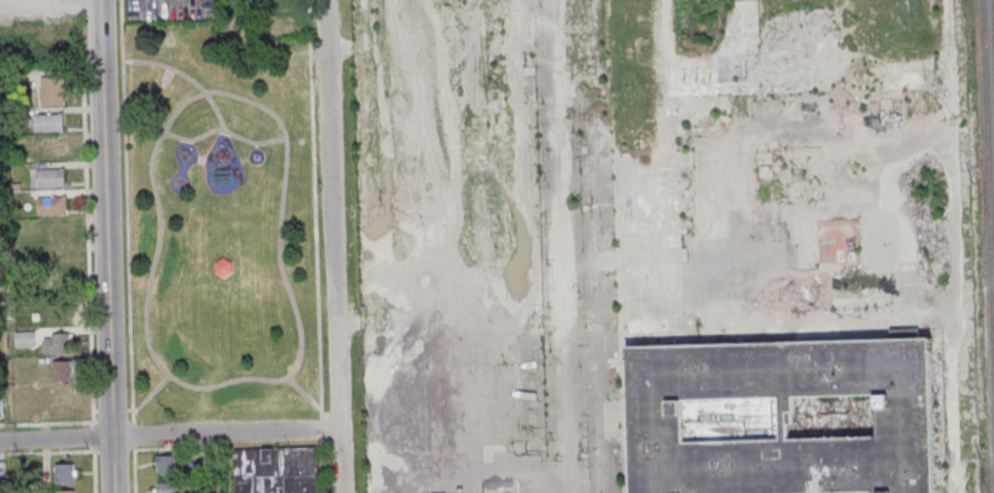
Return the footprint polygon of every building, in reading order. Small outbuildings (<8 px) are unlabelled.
[(65,76),(41,76),(41,105),(65,105),(65,76)] [(35,114),(35,130),(63,130),(63,114),(35,114)] [(65,169),(37,169),(37,186),(65,186),(65,169)] [(67,213),(67,197),(38,197),(38,213),(67,213)] [(817,262),(847,262),(847,221),(817,221),(817,262)] [(68,250),(50,250),(50,270),(68,270),(68,250)] [(224,259),(216,264),(216,274),(224,279),(233,274),(233,264),(224,259)] [(52,296),(70,296),(70,279),(52,279),(52,296)] [(70,333),(45,333),(45,354),(70,354),(70,333)] [(931,337),(876,339),(878,394),(879,436),(881,491),(881,492),(936,492),(931,337)] [(876,339),(683,344),(684,400),(781,397),(794,396),(878,394),(876,339)] [(685,443),(686,492),(632,492),(627,345),(683,344),(684,400),(685,443)] [(72,382),(72,361),(54,361),(54,382),(72,382)] [(55,389),(55,410),(73,410),(73,389),(55,389)] [(782,439),(781,397),(794,396),(795,423),(788,423),(788,439),(782,439)] [(782,439),(781,397),(684,400),(685,443),(782,439)] [(797,492),(881,491),(879,436),(788,439),(782,439),(685,443),(686,492),(783,492),(797,492)] [(235,449),(235,492),(318,492),(318,448),(235,449)] [(160,456),(181,455),(182,472),(160,473),(160,456)] [(55,464),(74,463),(75,483),(56,484),(55,464)] [(158,482),(158,492),(185,492),(185,482),(158,482)]
